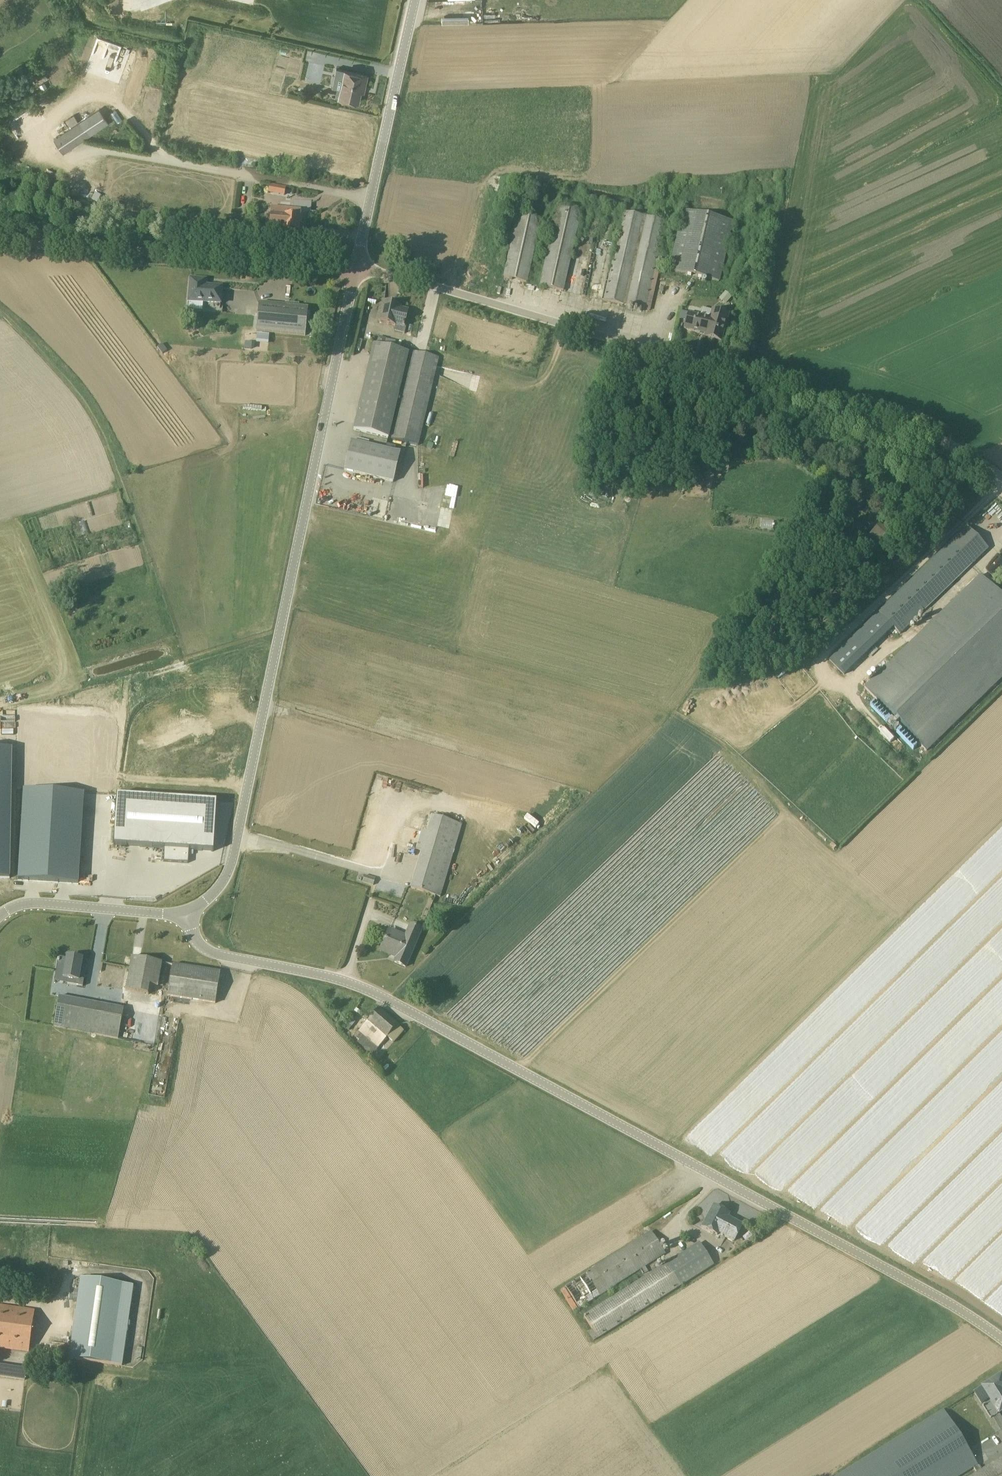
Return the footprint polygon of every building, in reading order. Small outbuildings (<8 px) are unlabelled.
[(368,75),(344,70),(339,97),(359,102),(362,86),(365,87),(368,75)] [(109,123),(99,109),(54,139),(64,153),(109,123)] [(582,211),(558,206),(540,286),(564,291),(582,211)] [(298,231),(299,224),(301,224),(302,217),(301,217),(301,211),(285,210),(272,209),(272,215),(271,215),(270,227),(284,228),(284,230),(298,231)] [(665,221),(624,211),(604,300),(645,309),(665,221)] [(732,222),(684,211),(672,261),(670,271),(719,282),(732,222)] [(541,219),(519,214),(504,278),(526,283),(541,219)] [(222,287),(206,286),(206,280),(191,279),(189,302),(221,305),(222,287)] [(731,297),(726,293),(720,299),(725,304),(731,297)] [(308,308),(291,306),(291,302),(285,302),(285,305),(259,303),(257,331),(261,331),(306,336),(308,308)] [(408,311),(400,309),(400,307),(384,303),(379,321),(395,325),(395,331),(404,333),(406,327),(404,326),(408,311)] [(712,310),(710,319),(705,335),(705,337),(722,342),(729,315),(712,310)] [(705,335),(710,319),(701,317),(689,313),(684,329),(705,335)] [(257,333),(256,340),(269,341),(269,334),(257,333)] [(379,336),(377,344),(385,345),(386,338),(379,336)] [(408,353),(398,349),(374,343),(353,430),(388,438),(408,353)] [(439,358),(412,352),(401,399),(391,439),(418,445),(439,358)] [(386,449),(351,441),(344,470),(393,482),(400,452),(395,451),(386,449)] [(701,473),(694,475),(699,486),(705,483),(701,473)] [(891,535),(880,523),(869,534),(881,545),(891,535)] [(989,548),(967,526),(878,613),(871,620),(886,634),(893,628),(900,635),(989,548)] [(988,570),(993,575),(1001,566),(1001,561),(999,559),(988,570)] [(981,575),(865,688),(926,751),(1001,678),(1001,597),(981,575)] [(844,675),(866,654),(852,639),(830,660),(844,675)] [(95,719),(23,715),(18,787),(90,791),(95,719)] [(12,748),(0,748),(0,878),(10,878),(12,748)] [(19,885),(80,885),(80,795),(20,794),(19,885)] [(117,795),(114,845),(164,849),(164,862),(188,863),(189,850),(214,852),(217,802),(117,795)] [(462,825),(431,816),(424,833),(421,832),(416,850),(422,852),(411,888),(441,897),(462,825)] [(363,882),(373,886),(375,879),(365,876),(363,882)] [(422,930),(410,925),(405,937),(390,930),(382,948),(398,955),(395,963),(406,968),(422,930)] [(68,959),(59,957),(56,974),(65,976),(64,979),(78,981),(76,989),(82,990),(86,970),(81,969),(82,959),(68,956),(68,959)] [(162,963),(131,957),(125,989),(127,989),(127,990),(148,994),(149,985),(158,987),(162,963)] [(220,973),(174,965),(168,996),(215,1004),(220,973)] [(123,1009),(59,996),(54,1026),(118,1037),(123,1009)] [(379,1009),(360,1031),(359,1030),(358,1032),(353,1028),(349,1033),(354,1037),(354,1036),(359,1040),(357,1043),(372,1056),(379,1047),(380,1048),(388,1038),(393,1043),(404,1031),(379,1009)] [(743,1226),(727,1217),(729,1214),(714,1206),(703,1227),(711,1232),(733,1243),(738,1234),(743,1226)] [(665,1253),(652,1232),(566,1286),(579,1307),(665,1253)] [(714,1265),(700,1243),(671,1262),(585,1316),(593,1329),(588,1332),(594,1341),(599,1338),(598,1337),(684,1283),(706,1270),(714,1265)] [(81,1279),(70,1359),(122,1366),(134,1286),(81,1279)] [(0,1306),(0,1349),(29,1353),(35,1311),(0,1306)] [(25,1379),(26,1367),(0,1365),(0,1376),(25,1379)] [(1001,1374),(982,1386),(998,1414),(1001,1411),(1001,1375),(1001,1374)] [(945,1413),(845,1475),(965,1475),(980,1467),(945,1413)] [(972,1475),(1001,1475),(1001,1457),(972,1475)]
